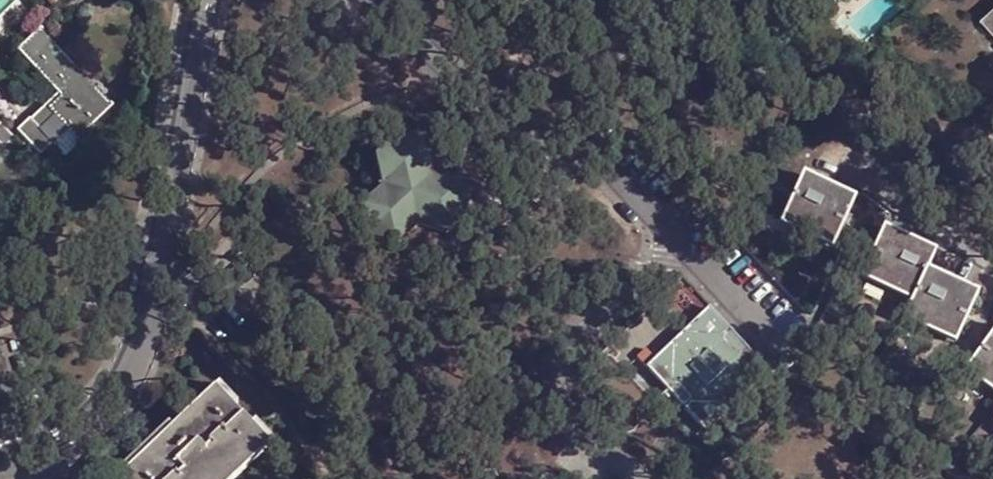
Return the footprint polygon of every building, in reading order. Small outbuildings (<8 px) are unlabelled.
[(976,15),(992,35),(992,2),(976,15)] [(40,27),(22,46),(61,92),(47,106),(73,135),(100,111),(85,92),(91,86),(40,27)] [(30,116),(19,124),(41,150),(54,139),(30,116)] [(372,230),(398,238),(424,218),(456,230),(478,211),(472,183),(440,172),(433,146),(404,137),(380,156),(387,183),(362,198),(372,230)] [(807,173),(785,217),(836,241),(857,197),(807,173)] [(884,226),(863,275),(913,300),(907,311),(962,337),(981,292),(929,269),(938,251),(884,226)] [(712,307),(650,365),(708,427),(770,369),(712,307)] [(969,370),(992,387),(992,337),(969,370)] [(267,448),(215,391),(125,478),(236,478),(267,448)]
